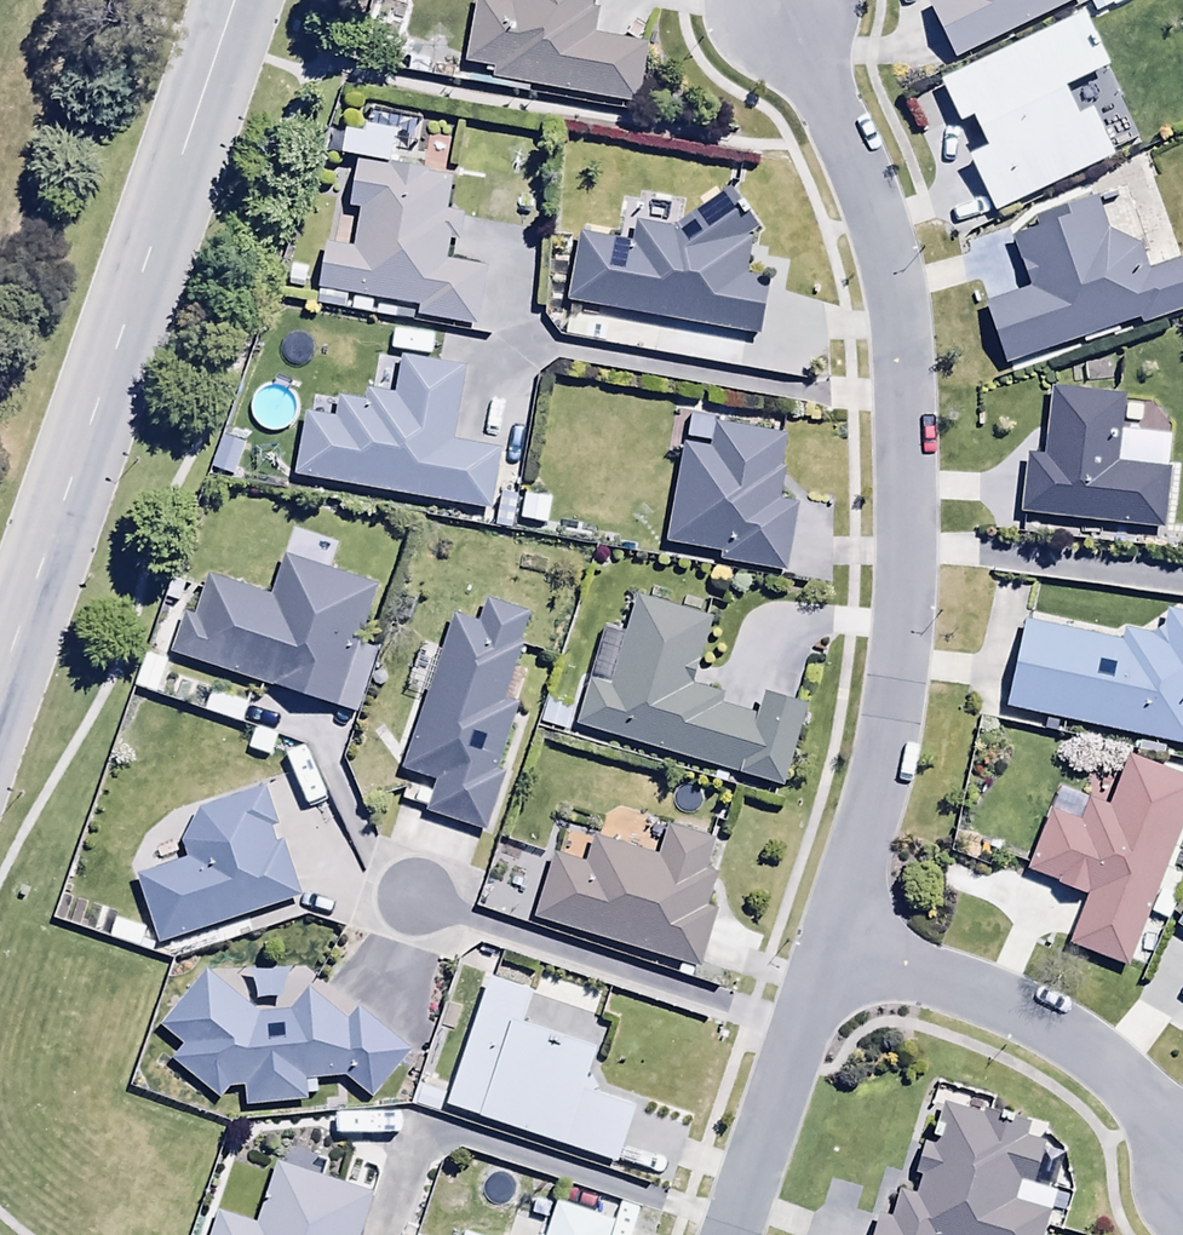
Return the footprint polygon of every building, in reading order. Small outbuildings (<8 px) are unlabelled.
[(493,83),(639,107),(648,49),(598,41),(602,15),(591,13),(593,0),(527,0),(526,10),(478,3),(467,69),(495,74),(493,83)] [(957,65),(1086,6),(1083,0),(941,0),(942,2),(932,7),(957,65)] [(941,85),(962,132),(977,125),(991,154),(972,162),(997,217),(1118,162),(1095,113),(1081,120),(1068,92),(1112,72),(1087,18),(941,85)] [(326,252),(320,292),(421,312),(419,321),(480,333),(491,277),(439,267),(455,184),(359,165),(350,210),(362,212),(353,257),(326,252)] [(678,228),(665,233),(639,229),(635,250),(580,240),(568,305),(762,339),(771,284),(744,279),(749,248),(745,247),(760,235),(751,221),(744,226),(736,213),(742,209),(732,194),(678,228)] [(1144,328),(1182,316),(1182,270),(1149,281),(1138,251),(1108,237),(1096,207),(1037,229),(1038,235),(1016,246),(1031,292),(988,306),(1006,363),(1141,320),(1144,328)] [(670,332),(669,350),(735,364),(739,347),(670,332)] [(306,418),(296,479),(492,512),(501,455),(455,447),(467,375),(403,364),(396,402),(368,398),(367,406),(343,401),(339,423),(306,418)] [(1028,462),(1022,514),(1163,530),(1170,473),(1119,467),(1126,403),(1056,394),(1048,464),(1028,462)] [(686,447),(666,547),(724,559),(723,565),(786,578),(800,507),(782,503),(794,447),(717,431),(713,452),(686,447)] [(357,645),(375,588),(284,557),(270,602),(211,583),(199,622),(184,617),(171,655),(359,715),(379,652),(357,645)] [(590,684),(578,727),(785,790),(809,710),(767,697),(761,719),(723,708),(726,700),(694,690),(714,624),(640,602),(613,691),(590,684)] [(506,704),(530,621),(488,607),(481,629),(454,620),(404,776),(437,785),(429,813),(490,830),(505,779),(498,777),(518,707),(506,704)] [(1008,709),(1182,745),(1182,621),(1167,618),(1162,641),(1126,634),(1123,647),(1025,627),(1008,709)] [(1182,874),(1182,785),(1132,764),(1111,813),(1089,805),(1081,825),(1055,814),(1029,877),(1091,902),(1071,950),(1126,973),(1130,964),(1144,970),(1182,874)] [(138,885),(157,946),(303,899),(286,846),(276,850),(271,833),(279,830),(267,795),(197,818),(183,847),(189,864),(138,885)] [(553,860),(535,921),(700,972),(718,914),(706,911),(716,878),(707,875),(716,846),(670,832),(661,862),(595,842),(587,870),(553,860)] [(247,1092),(246,1109),(306,1104),(305,1084),(346,1080),(372,1102),(412,1058),(360,1016),(350,1027),(312,993),(295,1017),(259,1021),(209,977),(163,1032),(185,1051),(175,1066),(218,1102),(230,1091),(247,1092)] [(527,1028),(537,996),(491,982),(448,1111),(619,1167),(637,1112),(585,1095),(599,1051),(527,1028)] [(945,1110),(935,1149),(928,1147),(918,1180),(924,1181),(919,1200),(902,1195),(893,1223),(881,1220),(877,1234),(1047,1234),(1052,1217),(1014,1206),(1021,1183),(1035,1187),(1047,1148),(1026,1141),(1028,1134),(945,1110)] [(212,1234),(361,1234),(374,1198),(281,1166),(259,1231),(218,1217),(212,1234)] [(613,1226),(557,1209),(549,1234),(610,1234),(613,1226)]
